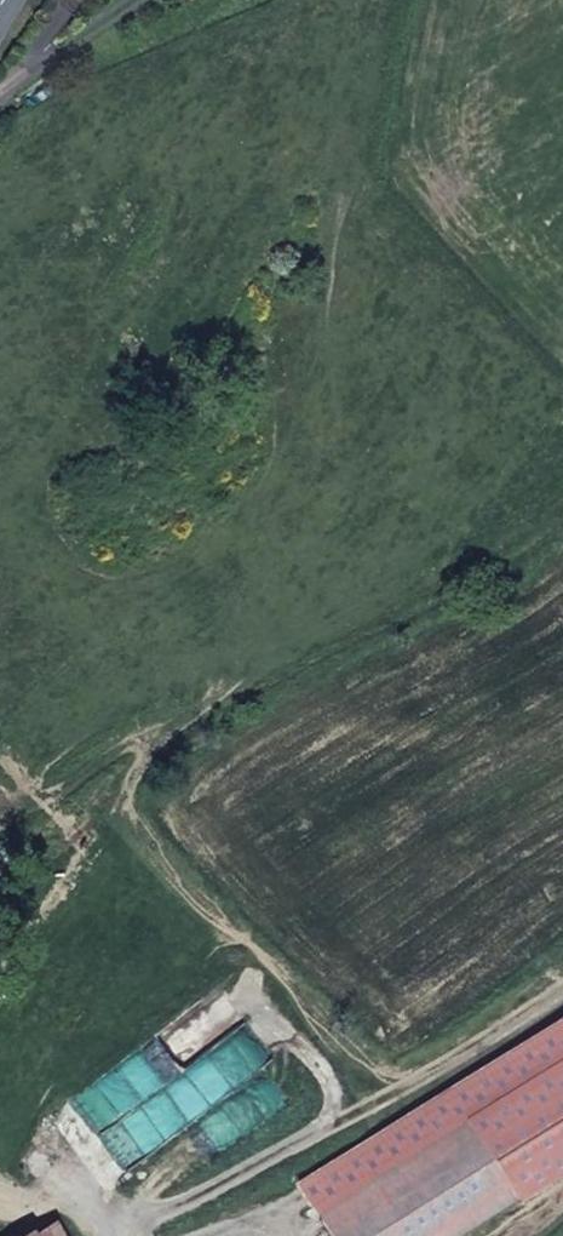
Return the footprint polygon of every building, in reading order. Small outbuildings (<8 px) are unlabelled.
[(334,1225),(341,1235),(424,1235),(518,1181),(470,1100),(316,1195),(334,1225)] [(45,1211),(24,1224),(31,1235),(61,1235),(45,1211)] [(24,1224),(5,1235),(31,1235),(24,1224)]
